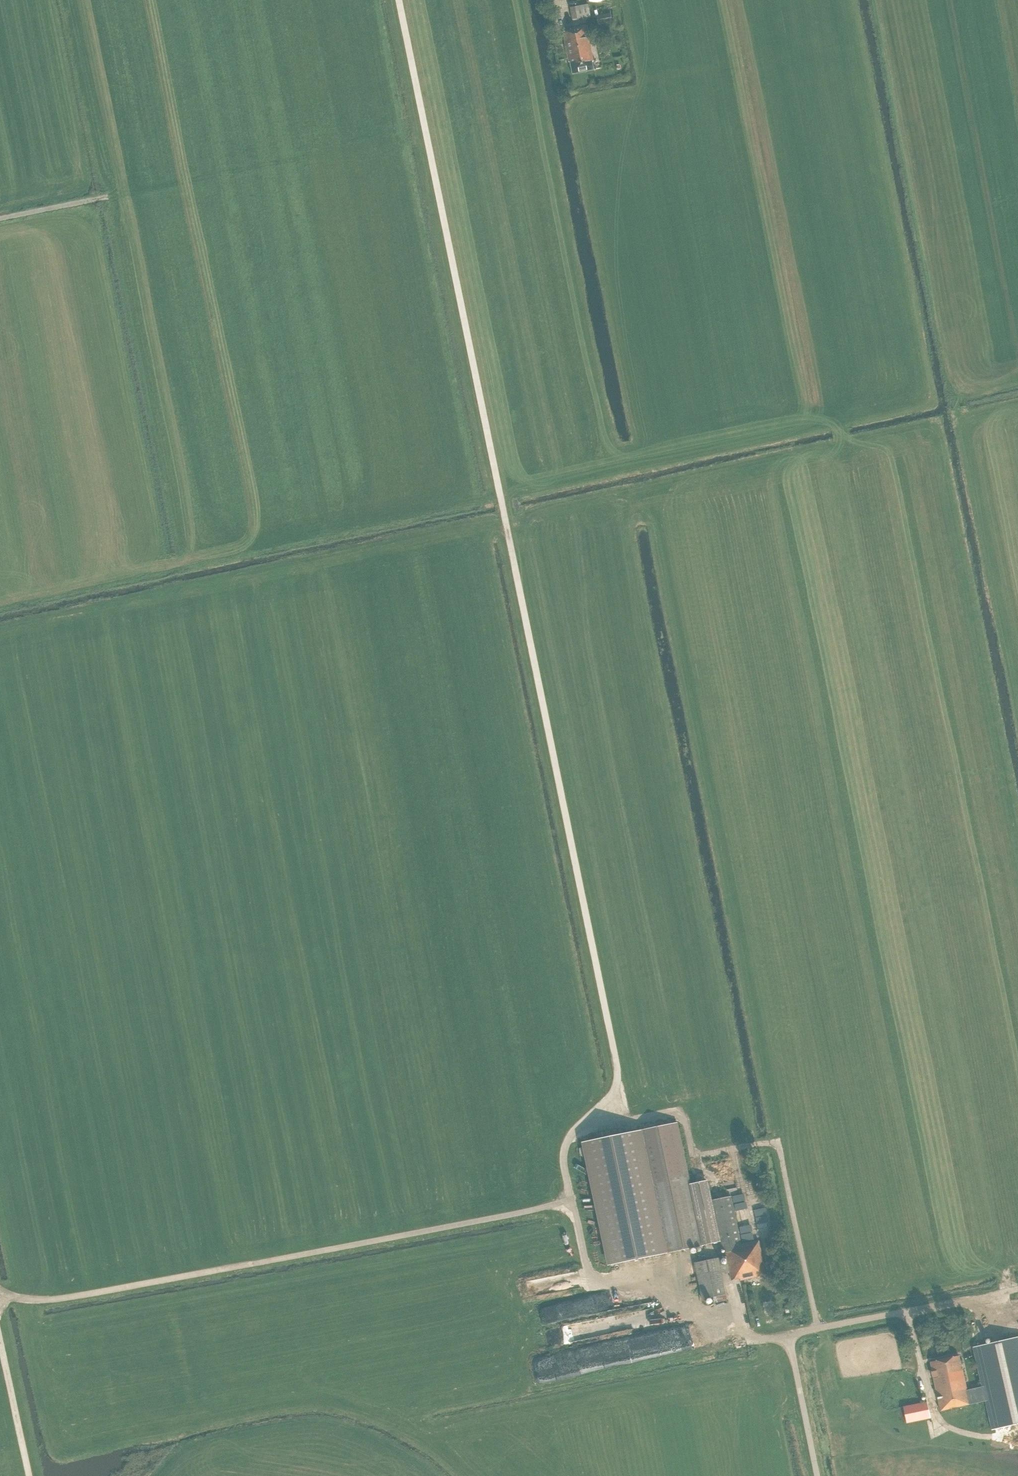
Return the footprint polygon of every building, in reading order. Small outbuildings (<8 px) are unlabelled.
[(590,16),(588,4),(570,7),(572,20),(590,16)] [(596,15),(598,25),(612,23),(610,12),(596,15)] [(593,61),(586,26),(571,29),(571,31),(563,32),(569,62),(570,62),(572,74),(593,69),(591,61),(593,61)] [(584,1142),(610,1265),(719,1242),(720,1249),(725,1248),(726,1256),(705,1261),(695,1263),(697,1275),(702,1299),(713,1297),(714,1303),(727,1300),(726,1294),(721,1269),(729,1268),(732,1280),(740,1278),(740,1280),(765,1275),(760,1250),(763,1249),(763,1246),(759,1246),(758,1241),(741,1245),(730,1197),(710,1201),(706,1181),(690,1184),(677,1123),(584,1142)] [(759,1230),(771,1227),(765,1206),(754,1209),(759,1230)] [(982,1387),(967,1390),(961,1364),(960,1364),(958,1356),(930,1362),(932,1371),(931,1371),(940,1411),(985,1401),(992,1429),(1017,1423),(1017,1337),(973,1348),(982,1387)] [(903,1406),(907,1423),(930,1418),(927,1402),(903,1406)]
